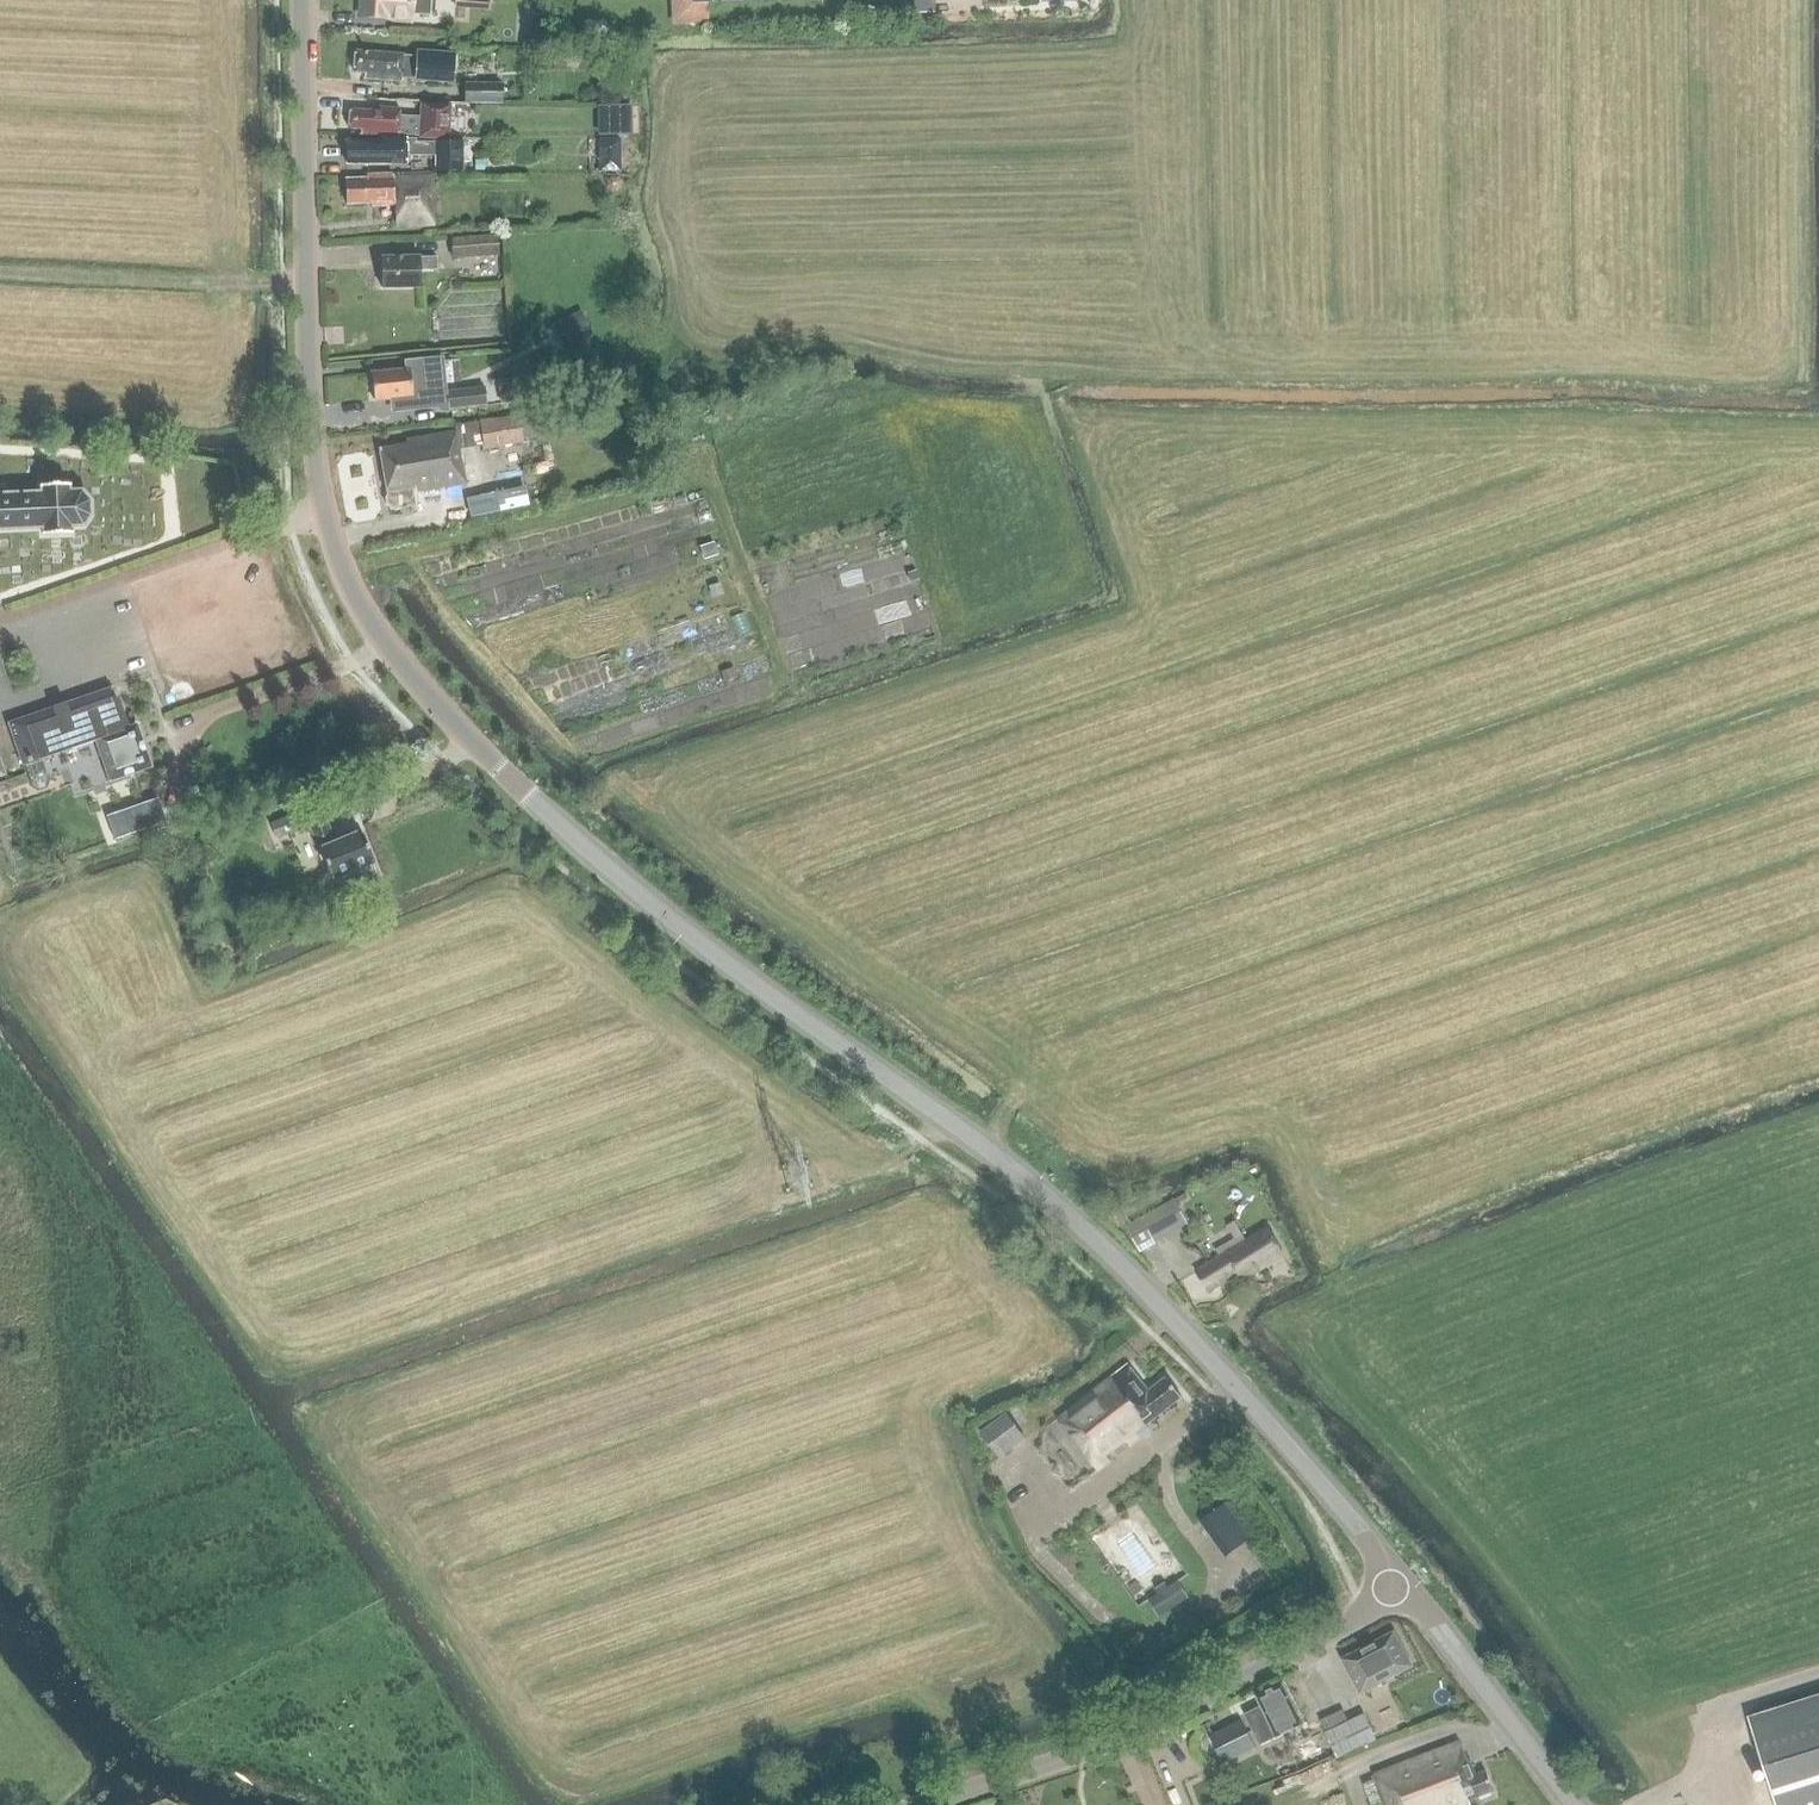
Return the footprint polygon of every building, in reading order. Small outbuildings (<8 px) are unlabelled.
[(364,1),(362,5),(363,10),(363,17),(406,20),(406,11),(429,12),(430,0),(364,0),(364,1)] [(455,8),(490,11),(491,0),(456,0),(455,8)] [(934,0),(916,0),(917,15),(935,14),(934,0)] [(417,79),(454,82),(456,55),(419,52),(418,57),(405,56),(405,55),(357,52),(356,73),(367,73),(366,79),(403,82),(403,77),(417,77),(417,79)] [(588,55),(587,63),(593,71),(606,72),(607,55),(588,55)] [(467,84),(466,103),(502,104),(503,85),(467,84)] [(419,116),(415,116),(398,115),(398,108),(372,106),(372,110),(348,109),(348,128),(360,129),(360,135),(397,136),(397,135),(419,135),(419,136),(447,138),(448,104),(420,103),(419,116)] [(633,133),(632,105),(600,106),(600,134),(633,133)] [(383,138),(383,143),(347,142),(347,160),(356,160),(356,163),(385,163),(385,161),(406,161),(406,155),(436,155),(436,170),(463,170),(463,142),(417,142),(417,138),(383,138)] [(599,172),(621,171),(621,138),(599,139),(599,172)] [(475,160),(475,170),(484,170),(484,160),(475,160)] [(346,180),(347,204),(371,202),(372,206),(396,205),(397,227),(434,224),(432,172),(393,173),(393,174),(367,175),(367,179),(346,180)] [(611,191),(617,191),(621,187),(621,181),(617,177),(611,177),(607,181),(607,187),(611,191)] [(453,240),(454,259),(498,257),(497,237),(453,240)] [(382,258),(383,288),(420,287),(420,271),(437,270),(437,258),(421,258),(421,257),(382,258)] [(593,335),(581,311),(561,321),(572,345),(593,335)] [(409,369),(371,373),(374,401),(393,399),(394,409),(438,404),(443,409),(449,409),(447,392),(441,392),(438,363),(443,362),(443,360),(408,364),(409,369)] [(530,381),(500,385),(502,404),(532,400),(530,381)] [(485,388),(447,392),(449,409),(487,405),(485,388)] [(519,414),(523,439),(540,436),(537,411),(519,414)] [(480,420),(484,449),(524,443),(523,439),(519,414),(480,420)] [(385,493),(387,493),(387,495),(385,498),(386,505),(389,507),(390,511),(416,507),(413,492),(467,484),(458,430),(406,439),(407,444),(378,449),(385,493)] [(0,496),(0,529),(42,528),(42,536),(70,535),(70,527),(85,527),(93,517),(92,504),(82,495),(70,495),(70,489),(42,490),(42,495),(0,496)] [(704,559),(717,554),(713,543),(701,547),(704,559)] [(709,587),(712,596),(723,593),(720,583),(709,587)] [(737,677),(734,668),(722,672),(725,681),(737,677)] [(9,725),(23,767),(96,742),(110,783),(151,769),(137,726),(128,729),(117,698),(115,699),(112,689),(9,725)] [(158,798),(107,816),(115,840),(166,822),(158,798)] [(272,825),(277,840),(306,828),(300,814),(272,825)] [(311,826),(334,881),(373,865),(360,834),(336,844),(327,820),(311,826)] [(1188,1224),(1174,1199),(1125,1225),(1139,1250),(1188,1224)] [(1285,1256),(1267,1226),(1195,1270),(1208,1293),(1238,1275),(1242,1281),(1285,1256)] [(1149,1394),(1126,1365),(1058,1420),(1099,1471),(1109,1463),(1103,1457),(1123,1440),(1129,1447),(1146,1433),(1142,1428),(1180,1398),(1166,1380),(1149,1394)] [(999,1460),(1023,1440),(1004,1417),(980,1437),(999,1460)] [(1247,1541),(1222,1506),(1201,1521),(1226,1556),(1247,1541)] [(1190,1598),(1178,1580),(1168,1587),(1165,1582),(1154,1588),(1158,1594),(1148,1600),(1159,1618),(1190,1598)] [(1307,1624),(1302,1615),(1294,1619),(1298,1628),(1307,1624)] [(1413,1667),(1394,1632),(1341,1660),(1360,1695),(1413,1667)] [(1281,1684),(1256,1697),(1260,1706),(1243,1714),(1258,1745),(1301,1723),(1281,1684)] [(1751,1722),(1777,1804),(1818,1804),(1818,1700),(1751,1722)] [(1349,1722),(1344,1711),(1320,1722),(1337,1758),(1377,1740),(1365,1715),(1349,1722)] [(1222,1763),(1254,1747),(1240,1720),(1208,1736),(1222,1763)] [(1459,1745),(1374,1776),(1385,1804),(1470,1804),(1469,1801),(1493,1792),(1485,1772),(1475,1776),(1470,1761),(1466,1762),(1459,1745)]
